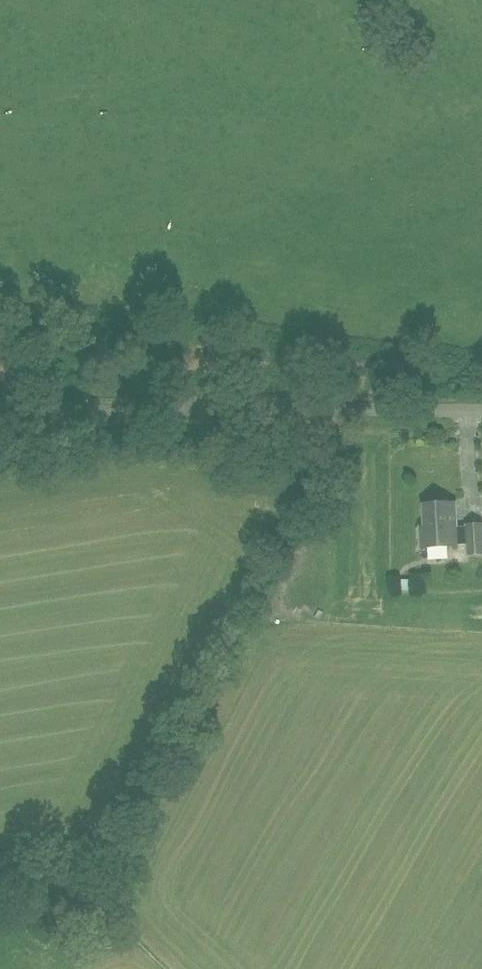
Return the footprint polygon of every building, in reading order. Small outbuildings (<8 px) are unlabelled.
[(440,498),(423,499),(424,525),(420,525),(421,546),(458,544),(458,543),(468,543),(468,553),(481,552),(481,523),(467,524),(467,525),(457,525),(456,501),(440,502),(440,498)]
